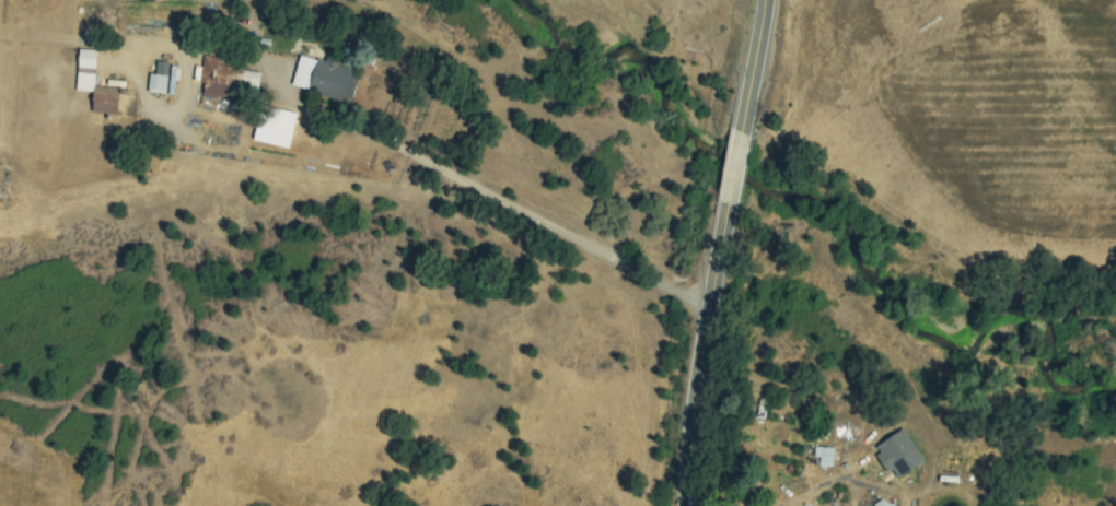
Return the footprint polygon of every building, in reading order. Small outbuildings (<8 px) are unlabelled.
[(73,90),(91,92),(97,51),(80,48),(73,90)] [(291,86),(348,102),(356,70),(325,62),(299,56),(291,86)] [(235,99),(237,84),(258,86),(259,72),(242,70),(243,61),(201,57),(199,83),(204,83),(202,95),(235,99)] [(165,93),(168,62),(156,61),(154,74),(149,73),(147,91),(165,93)] [(91,113),(116,114),(117,87),(92,87),(91,113)] [(292,130),(295,111),(268,108),(266,127),(292,130)] [(897,479),(923,460),(902,428),(872,448),(888,472),(892,470),(897,479)] [(833,448),(819,447),(818,467),(833,467),(833,448)]
